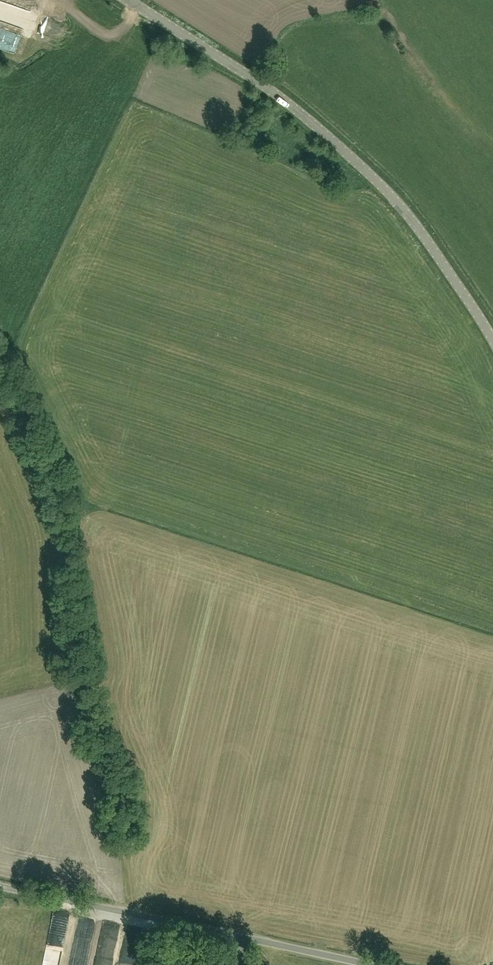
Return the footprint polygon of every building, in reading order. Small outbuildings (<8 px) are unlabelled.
[(93,924),(94,924),(95,919),(78,917),(70,964),(86,964),(93,924)] [(48,932),(43,957),(59,960),(64,935),(48,932)]
